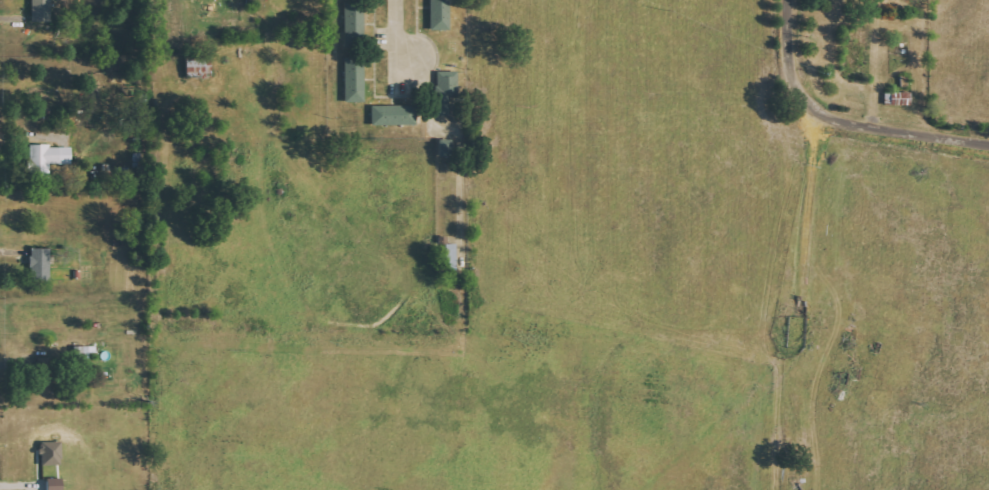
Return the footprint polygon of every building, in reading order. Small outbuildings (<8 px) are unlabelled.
[(52,22),(52,0),(32,0),(32,21),(52,22)] [(450,0),(431,0),(431,30),(450,29),(450,0)] [(345,2),(346,40),(365,40),(365,1),(345,2)] [(186,53),(187,75),(211,74),(211,53),(186,53)] [(346,102),(365,101),(365,57),(345,57),(346,102)] [(450,116),(450,97),(456,98),(457,72),(438,71),(436,115),(450,116)] [(911,92),(885,92),(885,105),(911,105),(911,92)] [(373,125),(417,125),(416,105),(372,106),(373,125)] [(449,140),(439,141),(440,156),(450,156),(449,140)] [(72,164),(73,146),(31,146),(31,179),(50,179),(50,164),(72,164)] [(50,248),(31,249),(32,281),(51,281),(50,248)] [(62,465),(62,442),(41,442),(42,466),(62,465)] [(62,479),(47,478),(47,489),(62,489),(62,479)]
